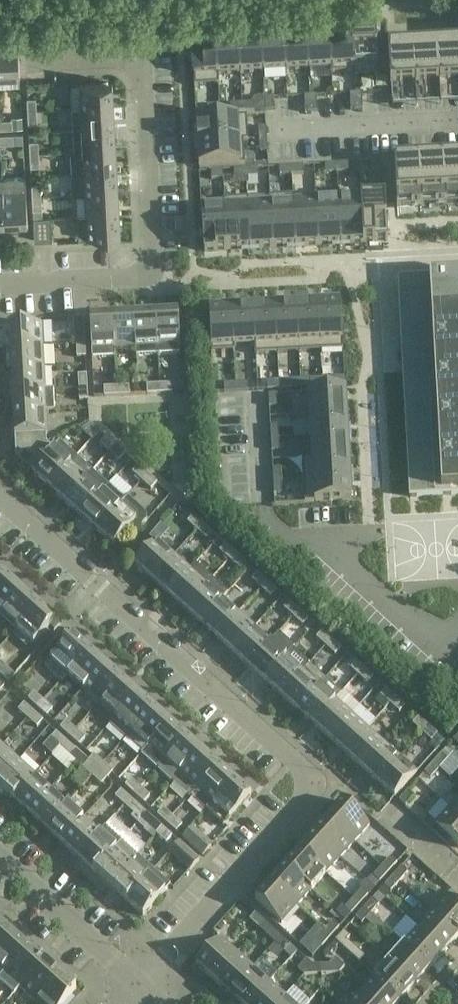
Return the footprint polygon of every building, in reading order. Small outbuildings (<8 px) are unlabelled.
[(375,25),(351,26),(354,67),(377,65),(375,25)] [(331,68),(354,67),(351,26),(329,27),(331,68)] [(306,29),(308,69),(331,68),(329,27),(306,29)] [(283,30),(285,70),(308,69),(306,29),(283,30)] [(260,31),(263,72),(285,70),(283,30),(260,31)] [(238,32),(240,73),(263,72),(260,31),(238,32)] [(215,34),(217,74),(240,73),(238,32),(215,34)] [(191,35),(194,76),(217,74),(215,34),(191,35)] [(436,45),(438,84),(457,83),(457,44),(436,45)] [(0,46),(0,79),(20,78),(18,45),(0,46)] [(438,84),(436,45),(412,47),(414,85),(438,84)] [(414,85),(412,47),(388,48),(390,87),(414,85)] [(79,85),(71,85),(72,108),(113,105),(112,83),(79,85)] [(349,94),(350,102),(362,101),(361,93),(349,94)] [(304,97),(304,105),(316,104),(316,96),(304,97)] [(36,97),(27,98),(28,110),(36,110),(36,97)] [(273,110),(272,98),(264,98),(265,110),(273,110)] [(350,102),(350,110),(362,109),(362,101),(350,102)] [(242,104),(242,112),(254,111),(254,103),(242,104)] [(230,105),(231,112),(242,112),(242,104),(230,105)] [(113,105),(72,108),(74,129),(115,127),(113,105)] [(207,106),(208,114),(220,113),(219,105),(207,106)] [(36,110),(28,110),(28,123),(37,122),(36,110)] [(238,141),(237,117),(196,119),(197,143),(238,141)] [(22,119),(12,120),(12,119),(0,120),(0,128),(22,127),(22,119)] [(115,127),(74,129),(74,130),(81,129),(83,151),(116,149),(115,127)] [(267,139),(266,127),(258,127),(259,139),(267,139)] [(0,134),(1,143),(13,142),(13,134),(0,134)] [(259,151),(267,151),(267,139),(259,139),(259,151)] [(38,140),(29,141),(31,166),(39,165),(38,140)] [(239,164),(238,141),(197,143),(199,166),(239,164)] [(116,149),(83,151),(71,151),(72,173),(117,170),(116,149)] [(444,160),(447,203),(457,203),(457,159),(444,160)] [(444,160),(420,161),(423,205),(447,203),(444,160)] [(382,161),(370,161),(371,169),(383,169),(382,161)] [(420,161),(394,162),(397,206),(423,205),(420,161)] [(336,163),(324,164),(325,172),(337,171),(336,163)] [(349,171),(348,163),(336,163),(337,171),(349,171)] [(303,173),(303,165),(291,166),(291,174),(303,173)] [(291,166),(279,167),(279,175),(291,174),(291,166)] [(245,170),(246,178),(258,177),(257,169),(245,170)] [(118,192),(117,170),(72,173),(73,194),(118,192)] [(223,170),(211,171),(211,179),(223,178),(223,170)] [(245,170),(233,170),(234,178),(246,178),(245,170)] [(28,222),(26,189),(25,177),(3,178),(5,223),(28,222)] [(32,184),(33,209),(33,215),(43,214),(43,208),(42,208),(40,183),(32,184)] [(118,192),(85,194),(86,215),(86,216),(119,214),(118,192)] [(385,200),(361,201),(364,242),(387,240),(385,200)] [(361,201),(339,202),(341,243),(364,242),(361,201)] [(339,202),(316,204),(318,244),(341,243),(339,202)] [(316,204),(293,205),(295,245),(318,244),(316,204)] [(293,205),(270,206),(273,247),(295,245),(293,205)] [(270,206),(248,207),(250,248),(273,247),(270,206)] [(248,207),(225,209),(227,249),(250,248),(248,207)] [(201,210),(204,251),(227,249),(225,209),(201,210)] [(119,214),(86,216),(86,215),(78,215),(80,238),(121,236),(119,214)] [(35,241),(52,240),(51,217),(33,218),(35,241)] [(182,219),(167,220),(168,234),(183,233),(182,219)] [(318,304),(320,341),(342,339),(340,303),(318,304)] [(296,305),(298,342),(320,341),(318,304),(296,305)] [(274,306),(277,343),(298,342),(296,305),(274,306)] [(253,308),(255,344),(277,343),(274,306),(253,308)] [(231,309),(233,346),(255,344),(253,308),(231,309)] [(209,310),(211,347),(233,346),(231,309),(209,310)] [(398,312),(409,497),(444,495),(444,490),(457,490),(457,309),(398,312)] [(180,353),(178,312),(156,313),(158,354),(180,353)] [(158,354),(156,313),(134,315),(136,348),(136,355),(158,354)] [(134,315),(112,316),(114,349),(136,348),(134,315)] [(114,349),(112,316),(90,317),(92,358),(114,357),(114,349)] [(83,317),(75,317),(76,344),(85,344),(83,317)] [(8,325),(9,348),(43,346),(41,324),(8,325)] [(85,344),(76,344),(77,356),(86,355),(85,344)] [(43,346),(9,348),(11,370),(44,368),(43,346)] [(44,368),(11,370),(12,391),(45,390),(44,368)] [(88,397),(86,372),(78,373),(79,397),(88,397)] [(334,378),(322,379),(323,387),(335,386),(334,378)] [(322,379),(310,380),(310,388),(323,387),(322,379)] [(291,380),(279,381),(279,389),(292,388),(291,380)] [(279,381),(266,382),(267,390),(279,389),(279,381)] [(160,392),(172,392),(172,383),(159,384),(160,392)] [(248,383),(236,384),(236,392),(249,391),(248,383)] [(160,392),(159,384),(147,384),(147,393),(160,392)] [(236,384),(224,384),(224,392),(236,392),(236,384)] [(116,395),(129,394),(129,385),(116,386),(116,395)] [(116,395),(116,386),(104,387),(104,395),(116,395)] [(45,390),(12,391),(13,413),(46,411),(45,390)] [(308,392),(309,415),(346,413),(345,390),(308,392)] [(268,395),(269,407),(277,406),(276,394),(268,395)] [(46,411),(13,413),(14,436),(15,436),(16,456),(46,441),(46,434),(47,434),(46,411)] [(309,415),(310,436),(347,434),(346,413),(309,415)] [(91,441),(99,432),(93,426),(85,435),(91,441)] [(270,426),(271,438),(279,438),(278,426),(270,426)] [(310,436),(312,458),(349,456),(347,434),(310,436)] [(110,451),(116,445),(106,436),(100,442),(110,451)] [(271,450),(279,450),(279,438),(271,438),(271,450)] [(47,443),(46,441),(16,456),(16,457),(32,472),(49,487),(76,457),(59,441),(53,448),(47,443)] [(119,459),(125,453),(116,445),(110,451),(119,459)] [(312,458),(313,479),(350,477),(349,456),(312,458)] [(76,457),(49,487),(65,502),(92,471),(76,457)] [(142,481),(148,474),(138,465),(132,471),(142,481)] [(272,470),(273,482),(281,481),(280,469),(272,470)] [(92,471),(65,502),(81,516),(108,486),(92,471)] [(151,488),(157,482),(148,474),(142,481),(151,488)] [(313,479),(314,502),(351,500),(350,477),(313,479)] [(274,494),(282,493),(281,481),(273,482),(274,494)] [(97,531),(125,500),(108,486),(81,516),(97,531)] [(142,526),(147,520),(147,514),(127,497),(125,500),(97,531),(114,546),(136,521),(142,526)] [(206,538),(212,531),(193,514),(187,521),(206,538)] [(135,564),(151,579),(173,555),(157,540),(135,564)] [(229,558),(235,552),(225,543),(219,550),(229,558)] [(238,567),(244,560),(235,552),(229,558),(238,567)] [(173,555),(151,579),(167,594),(190,569),(173,555)] [(184,608),(212,577),(195,563),(190,569),(167,594),(184,608)] [(261,587),(267,581),(258,572),(252,579),(261,587)] [(22,590),(6,576),(0,582),(0,615),(22,590)] [(200,623),(222,598),(228,592),(212,577),(184,608),(200,623)] [(270,596),(276,589),(267,581),(261,587),(270,596)] [(22,590),(0,615),(16,629),(38,605),(22,590)] [(222,598),(200,623),(216,637),(238,613),(222,598)] [(293,616),(299,610),(290,601),(284,608),(293,616)] [(38,605),(16,629),(33,644),(55,620),(38,605)] [(302,624),(308,618),(299,610),(293,616),(302,624)] [(238,613),(216,637),(232,652),(254,627),(238,613)] [(254,627),(232,652),(248,666),(270,642),(254,627)] [(325,645),(331,639),(322,630),(316,637),(325,645)] [(62,679),(66,674),(89,650),(72,635),(45,664),(62,679)] [(335,653),(341,647),(331,639),(325,645),(335,653)] [(270,642),(248,666),(264,681),(286,656),(270,642)] [(89,650),(66,674),(83,689),(105,664),(89,650)] [(286,656),(264,681),(280,695),(303,671),(286,656)] [(358,674),(364,668),(354,659),(348,666),(358,674)] [(105,664),(83,689),(99,703),(121,679),(105,664)] [(297,710),(325,678),(309,664),(303,671),(280,695),(297,710)] [(367,682),(373,676),(364,668),(358,674),(367,682)] [(313,724),(335,700),(341,693),(325,678),(297,710),(313,724)] [(121,679),(99,703),(115,718),(137,693),(121,679)] [(399,711),(405,705),(386,688),(380,694),(399,711)] [(37,707),(43,701),(34,693),(28,699),(37,707)] [(126,738),(153,708),(137,693),(115,718),(110,723),(126,738)] [(335,700),(313,724),(329,739),(351,714),(335,700)] [(37,707),(47,716),(53,709),(43,701),(37,707)] [(27,718),(33,712),(24,704),(18,710),(27,718)] [(143,752),(169,722),(153,708),(126,738),(143,752)] [(37,727),(43,720),(33,712),(27,718),(37,727)] [(351,714),(329,739),(345,753),(367,728),(351,714)] [(431,740),(437,733),(418,717),(412,723),(431,740)] [(69,736),(75,730),(66,721),(60,728),(69,736)] [(157,768),(186,737),(169,722),(143,752),(141,754),(157,768)] [(367,728),(345,753),(361,768),(383,743),(367,728)] [(69,736),(79,745),(85,738),(75,730),(69,736)] [(60,747),(65,741),(56,732),(50,739),(60,747)] [(173,783),(202,751),(186,737),(157,768),(173,783)] [(69,756),(75,749),(65,741),(60,747),(69,756)] [(383,743),(361,768),(377,782),(399,757),(383,743)] [(0,748),(0,781),(18,760),(2,746),(0,748)] [(191,796),(218,766),(202,751),(173,783),(189,797),(191,796)] [(447,759),(441,753),(432,762),(438,768),(447,759)] [(94,754),(88,761),(98,770),(104,763),(94,754)] [(399,757),(377,782),(394,797),(416,772),(399,757)] [(0,781),(0,788),(13,800),(35,775),(18,760),(0,781)] [(438,768),(432,762),(424,772),(430,778),(438,768)] [(98,770),(107,778),(113,771),(104,763),(98,770)] [(207,811),(234,780),(218,766),(191,796),(207,811)] [(102,785),(107,778),(98,770),(92,776),(102,785)] [(35,775),(13,800),(29,814),(51,789),(35,775)] [(131,779),(125,786),(134,794),(140,787),(131,779)] [(234,780),(207,811),(224,826),(251,795),(234,780)] [(140,787),(134,794),(144,803),(150,796),(140,787)] [(51,789),(29,814),(45,829),(67,804),(51,789)] [(124,805),(130,798),(121,790),(115,797),(124,805)] [(414,796),(407,790),(399,800),(405,805),(414,796)] [(134,814),(140,807),(130,798),(124,805),(134,814)] [(450,808),(457,815),(457,798),(450,808)] [(343,801),(328,818),(354,842),(369,825),(343,801)] [(67,804),(45,829),(61,843),(83,818),(67,804)] [(163,808),(157,815),(167,823),(172,816),(163,808)] [(450,808),(435,824),(457,845),(457,815),(450,808)] [(172,816),(167,823),(176,831),(182,825),(172,816)] [(83,818),(61,843),(77,858),(99,833),(83,818)] [(354,842),(328,818),(313,834),(340,858),(354,842)] [(157,834),(163,827),(154,819),(148,826),(157,834)] [(93,872),(121,841),(105,827),(99,833),(77,858),(93,872)] [(167,843),(172,836),(163,827),(157,834),(167,843)] [(187,831),(182,837),(203,855),(208,849),(187,831)] [(340,858),(313,834),(299,850),(325,874),(340,858)] [(110,887),(137,856),(121,841),(93,872),(110,887)] [(325,874),(299,850),(284,866),(311,890),(325,874)] [(200,860),(190,852),(184,858),(194,867),(200,860)] [(137,856),(110,887),(126,901),(153,870),(137,856)] [(389,873),(397,863),(391,857),(382,867),(389,873)] [(311,890),(284,866),(270,882),(296,907),(311,890)] [(389,873),(382,867),(374,877),(380,882),(389,873)] [(408,873),(402,867),(393,877),(400,882),(408,873)] [(153,870),(126,901),(142,916),(170,885),(153,870)] [(400,882),(393,877),(385,886),(391,892),(400,882)] [(296,907),(270,882),(254,899),(281,923),(296,907)] [(360,905),(368,895),(362,890),(353,899),(360,905)] [(432,911),(457,935),(457,905),(447,895),(432,911)] [(360,905),(353,899),(345,909),(351,914),(360,905)] [(364,909),(370,915),(379,905),(373,899),(364,909)] [(364,909),(356,918),(362,924),(370,915),(364,909)] [(432,911),(418,928),(444,952),(457,937),(457,935),(432,911)] [(265,922),(255,913),(249,920),(259,928),(265,922)] [(11,932),(0,922),(0,944),(11,932)] [(331,937),(339,927),(333,922),(324,932),(331,937)] [(275,943),(281,936),(271,928),(266,934),(275,943)] [(418,928),(403,944),(430,968),(444,952),(418,928)] [(344,931),(335,941),(341,947),(350,937),(344,931)] [(0,944),(0,970),(3,973),(27,946),(11,932),(0,944)] [(331,937),(324,932),(316,941),(322,946),(331,937)] [(284,951),(290,945),(281,936),(275,943),(284,951)] [(196,965),(213,980),(237,953),(220,938),(196,965)] [(341,947),(335,941),(326,951),(332,956),(334,954),(334,955),(341,947)] [(430,968),(403,944),(389,960),(415,984),(430,968)] [(43,961),(27,946),(3,973),(0,976),(0,981),(14,993),(43,961)] [(237,953),(213,980),(229,994),(253,967),(237,953)] [(335,958),(329,965),(339,974),(345,967),(335,958)] [(307,960),(298,969),(304,975),(313,965),(307,960)] [(415,984),(389,960),(374,976),(401,1000),(415,984)] [(43,961),(19,988),(35,1002),(59,975),(43,961)] [(313,965),(304,975),(321,974),(321,965),(313,966),(313,965)] [(321,965),(321,974),(339,974),(329,965),(321,965)] [(229,994),(240,1003),(249,1003),(269,982),(253,967),(229,994)] [(35,1002),(37,1003),(64,1003),(76,990),(59,975),(35,1002)] [(360,992),(373,1003),(398,1003),(401,1000),(374,976),(360,992)] [(249,1003),(278,1003),(285,996),(269,982),(249,1003)] [(360,992),(349,1003),(373,1003),(360,992)]
